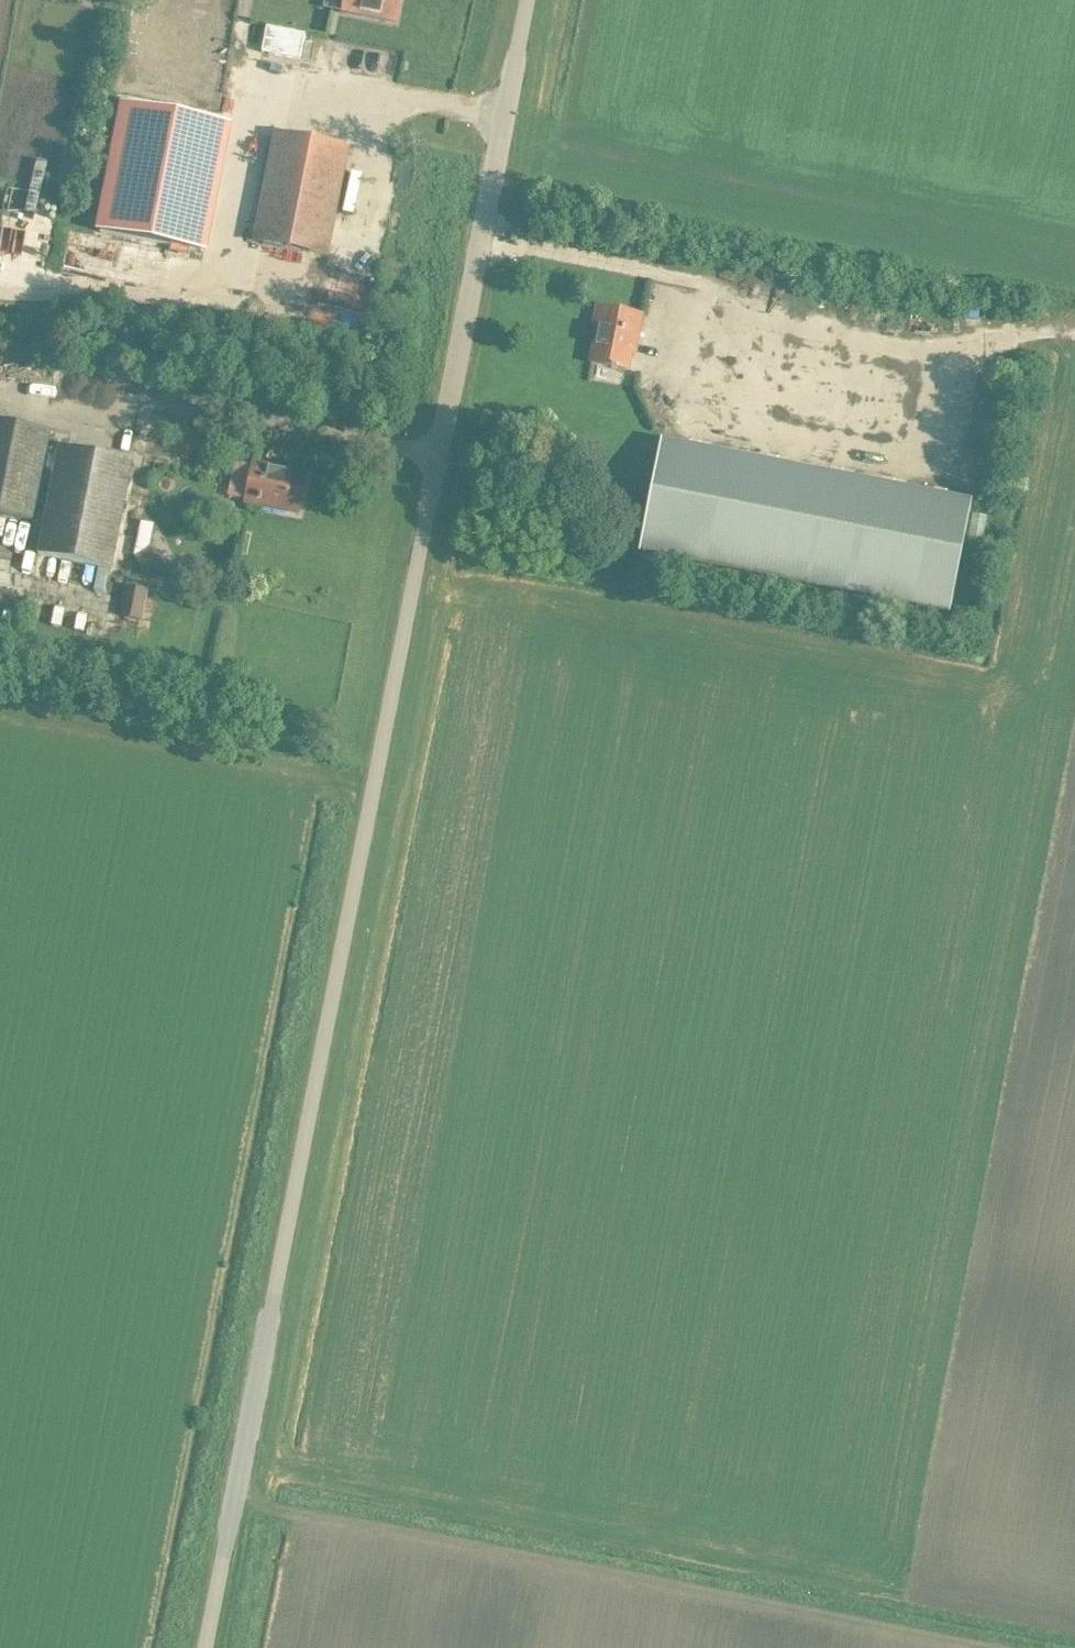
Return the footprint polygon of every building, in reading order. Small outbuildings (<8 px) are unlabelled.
[(398,0),(344,0),(341,10),(394,21),(398,0)] [(278,16),(274,44),(315,48),(318,21),(278,16)] [(227,122),(124,101),(99,230),(202,250),(227,122)] [(326,254),(347,146),(273,132),(252,239),(326,254)] [(638,334),(641,313),(596,305),(592,324),(596,325),(589,362),(610,366),(610,367),(616,368),(616,367),(626,369),(633,333),(638,334)] [(788,337),(778,413),(909,431),(919,356),(788,337)] [(31,519),(48,430),(0,420),(0,513),(31,519)] [(640,543),(951,603),(971,499),(660,439),(640,543)] [(55,444),(33,552),(107,567),(129,459),(55,444)] [(297,512),(305,472),(252,462),(244,502),(297,512)] [(13,548),(14,537),(0,535),(0,546),(13,548)] [(152,598),(155,582),(139,579),(136,595),(152,598)]
